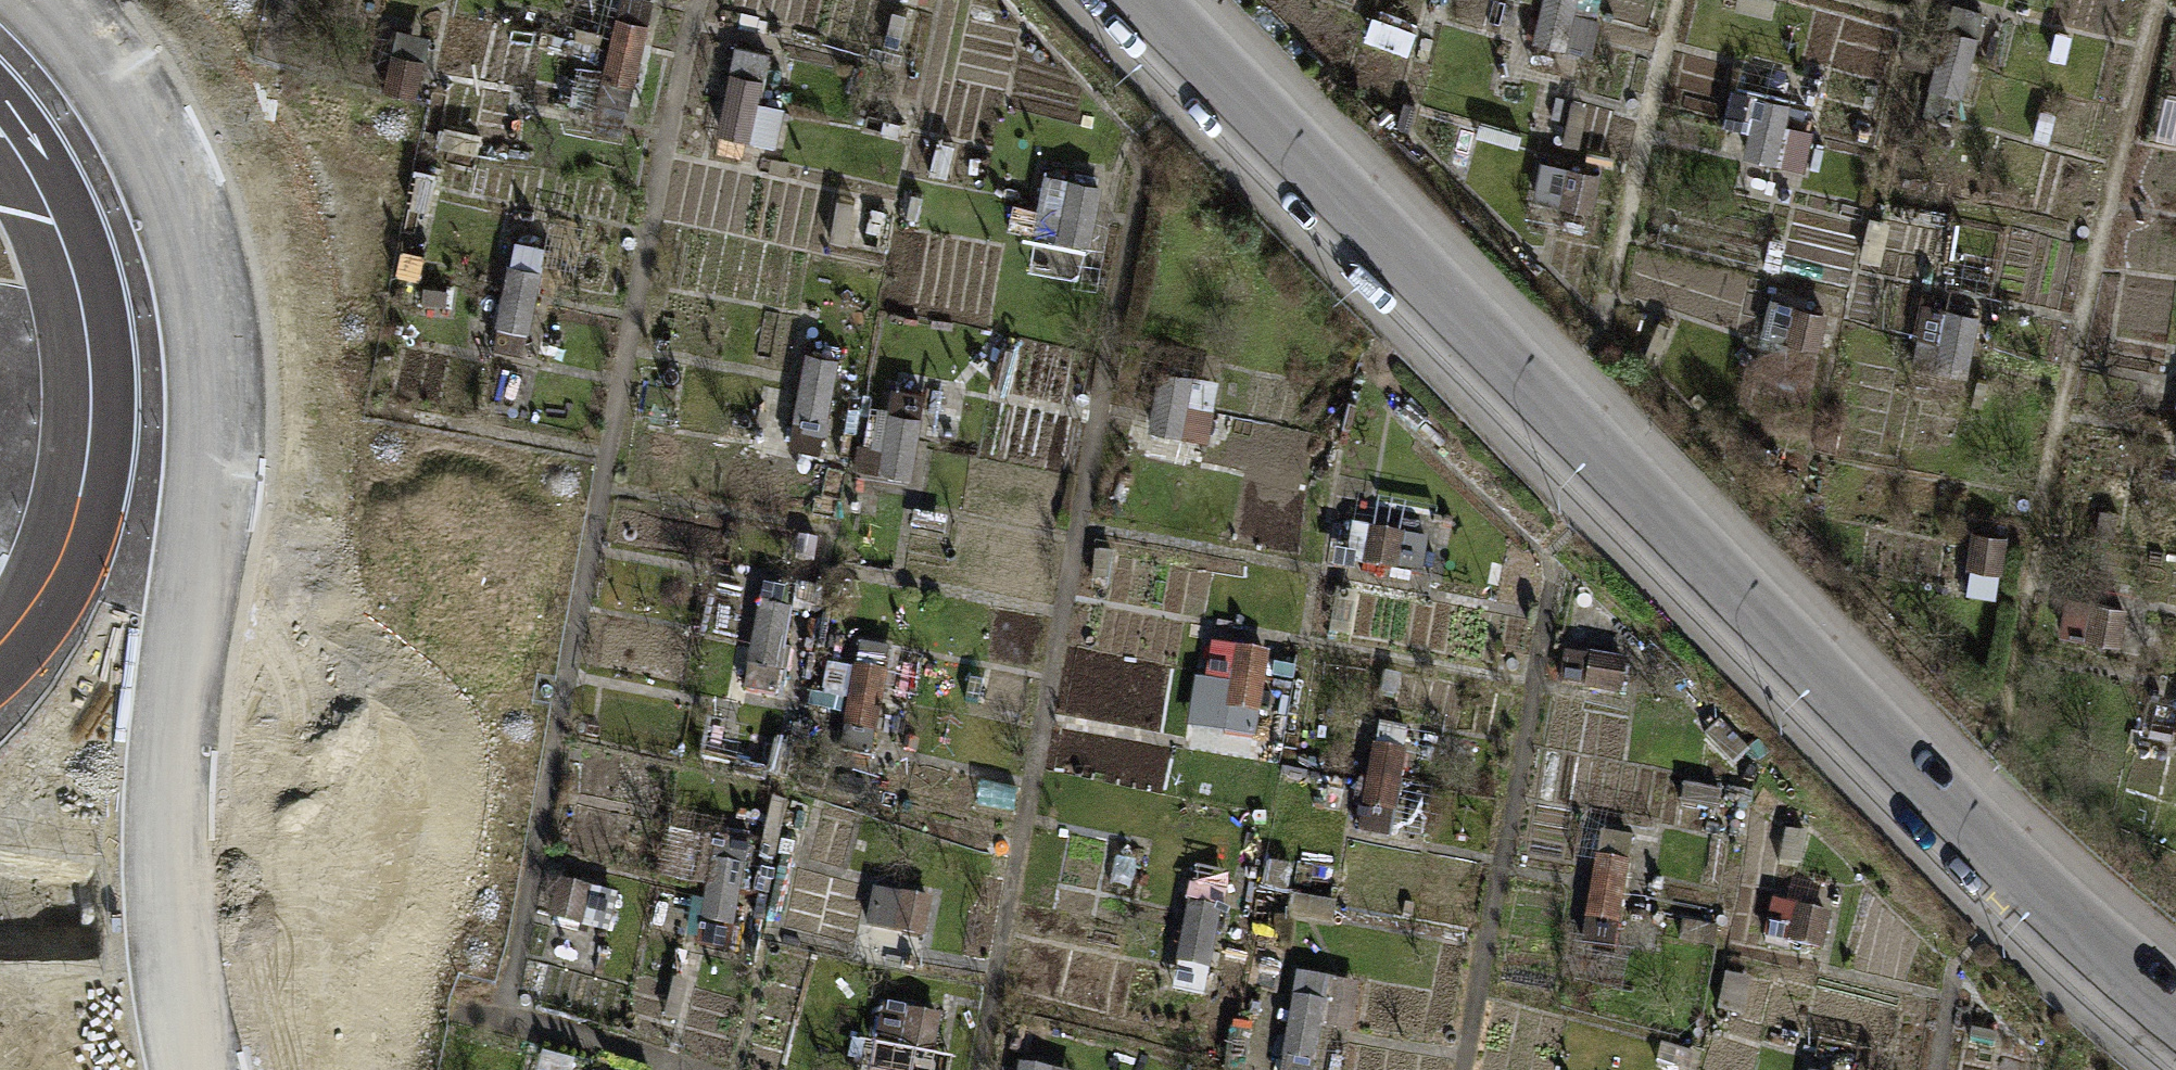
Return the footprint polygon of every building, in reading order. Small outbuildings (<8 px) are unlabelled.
[(630,107),(656,0),(622,0),(597,99),(630,107)] [(1591,53),(1601,17),(1595,15),(1600,0),(1543,0),(1532,37),(1591,53)] [(1775,0),(1740,0),(1737,11),(1772,18),(1775,0)] [(1931,90),(1963,98),(1984,9),(1952,2),(1931,90)] [(1366,36),(1410,51),(1417,28),(1373,14),(1366,36)] [(385,90),(418,96),(430,34),(398,28),(385,90)] [(770,50),(736,44),(718,133),(777,145),(785,104),(760,99),(770,50)] [(1803,169),(1812,132),(1785,125),(1790,103),(1730,88),(1721,124),(1748,130),(1742,154),(1803,169)] [(1563,143),(1580,146),(1588,105),(1571,102),(1563,143)] [(1549,153),(1551,142),(1480,125),(1477,136),(1549,153)] [(1593,216),(1602,172),(1541,160),(1533,204),(1593,216)] [(1092,246),(1103,184),(1046,173),(1035,235),(1092,246)] [(497,349),(523,354),(527,331),(531,332),(543,268),(541,268),(545,245),(517,240),(513,264),(509,263),(497,325),(501,326),(497,349)] [(1817,353),(1828,312),(1772,296),(1761,337),(1817,353)] [(1913,365),(1969,377),(1982,314),(1926,302),(1913,365)] [(821,453),(839,356),(809,351),(791,447),(821,453)] [(1216,407),(1221,377),(1161,368),(1151,430),(1183,435),(1188,403),(1216,407)] [(853,465),(912,476),(922,415),(918,414),(922,389),(894,384),(890,405),(879,403),(872,442),(858,440),(853,465)] [(2095,537),(2115,540),(2118,513),(2098,510),(2095,537)] [(1424,575),(1431,539),(1369,528),(1363,565),(1424,575)] [(2005,571),(2009,534),(1973,529),(1969,561),(1961,560),(1958,581),(1968,583),(1967,591),(1996,595),(1999,570),(2005,571)] [(743,690),(780,697),(799,587),(762,581),(743,690)] [(2123,644),(2129,606),(2066,597),(2060,635),(2123,644)] [(869,758),(893,650),(866,644),(843,752),(869,758)] [(1223,734),(1256,739),(1270,653),(1237,647),(1237,651),(1212,647),(1206,682),(1231,686),(1223,734)] [(1628,659),(1590,654),(1590,657),(1564,653),(1560,683),(1585,687),(1585,691),(1623,696),(1628,659)] [(1708,734),(1733,762),(1748,750),(1723,721),(1708,734)] [(1378,746),(1374,745),(1360,808),(1365,809),(1359,833),(1389,839),(1407,758),(1416,760),(1422,735),(1382,727),(1378,746)] [(1719,812),(1722,792),(1684,785),(1681,806),(1719,812)] [(762,858),(777,861),(789,803),(774,800),(762,858)] [(1580,945),(1616,951),(1634,838),(1603,833),(1599,857),(1594,857),(1580,945)] [(701,949),(732,954),(750,843),(718,838),(701,949)] [(609,933),(618,896),(564,883),(555,920),(609,933)] [(929,936),(934,899),(877,892),(872,929),(929,936)] [(1335,920),(1338,904),(1291,896),(1288,912),(1335,920)] [(1179,964),(1212,970),(1223,910),(1190,904),(1179,964)] [(1825,948),(1832,916),(1771,904),(1765,936),(1825,948)] [(1718,1010),(1744,1017),(1754,979),(1728,972),(1718,1010)] [(1321,1030),(1351,1035),(1359,984),(1297,974),(1281,1069),(1315,1069),(1321,1030)] [(935,1057),(943,1017),(884,1006),(877,1046),(935,1057)] [(1672,1069),(1692,1069),(1697,1055),(1663,1045),(1658,1066),(1672,1069)]
